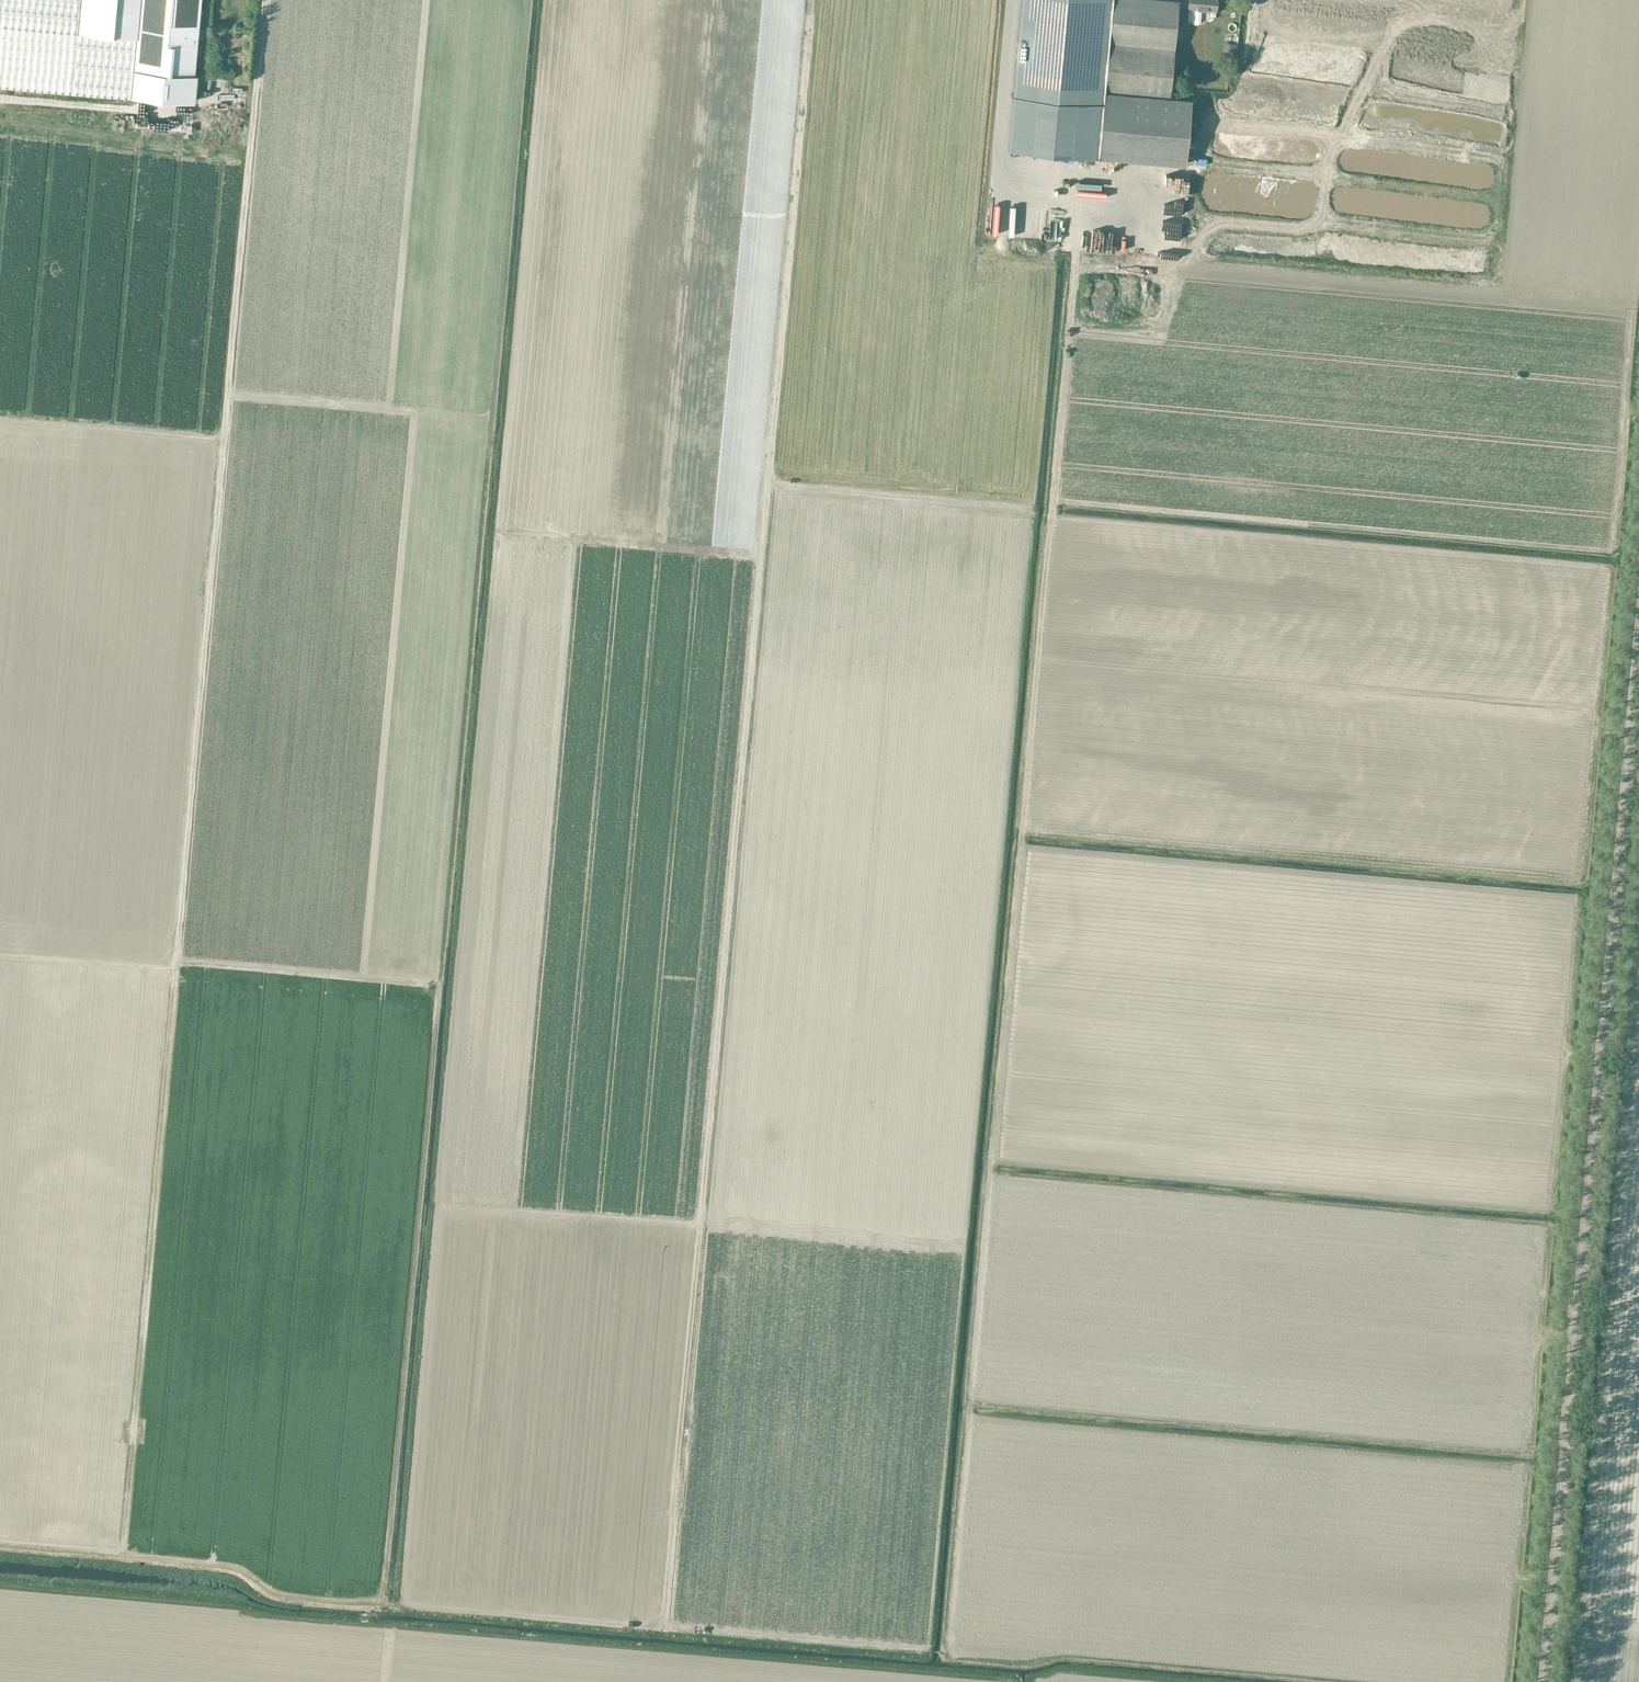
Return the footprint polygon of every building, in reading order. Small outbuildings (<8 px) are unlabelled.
[(192,101),(201,0),(0,0),(0,84),(192,101)] [(1008,147),(1185,163),(1192,97),(1170,95),(1177,20),(1188,21),(1189,8),(1217,10),(1218,0),(1188,0),(1188,1),(1178,1),(1178,0),(1021,0),(1008,147)] [(1092,208),(1091,246),(1109,246),(1110,209),(1092,208)] [(1004,229),(1012,229),(1013,212),(1004,211),(1004,229)] [(1157,231),(1157,246),(1183,247),(1183,232),(1157,231)] [(1557,1458),(1557,1469),(1566,1470),(1566,1458),(1557,1458)]
